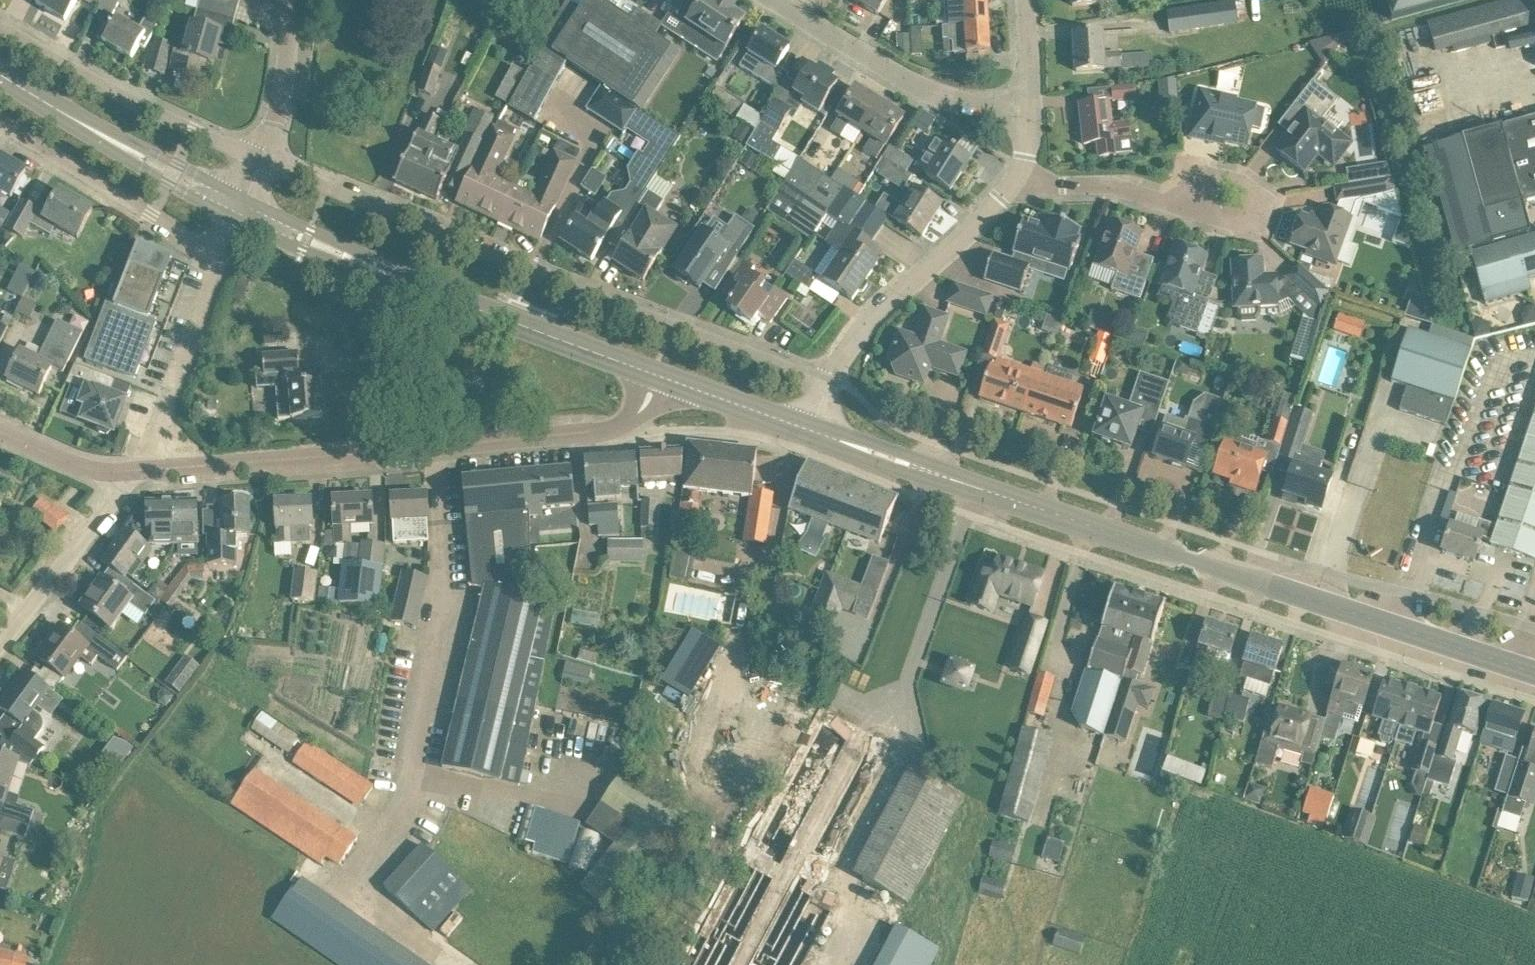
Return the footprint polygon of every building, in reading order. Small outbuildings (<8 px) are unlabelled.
[(37,2),(65,19),(71,9),(73,10),(75,7),(73,6),(76,0),(38,0),(37,2)] [(99,8),(112,15),(120,0),(104,0),(99,8)] [(231,0),(200,0),(197,10),(235,21),(239,4),(230,2),(231,0)] [(641,111),(670,66),(664,63),(673,49),(655,37),(661,27),(637,11),(630,21),(598,0),(588,0),(582,10),(566,1),(506,107),(535,122),(568,62),(603,85),(586,110),(625,135),(628,130),(640,110),(641,111)] [(561,0),(539,0),(556,9),(561,0)] [(704,43),(708,45),(710,42),(724,51),(745,20),(733,12),(736,8),(723,0),(720,0),(718,2),(714,0),(703,0),(683,31),(703,45),(704,43)] [(878,15),(887,0),(854,0),(878,15)] [(953,26),(989,24),(987,0),(952,0),(953,26)] [(1392,20),(1465,0),(1386,0),(1392,20)] [(1534,25),(1534,0),(1513,0),(1428,24),(1436,53),(1534,25)] [(1212,6),(1169,12),(1172,33),(1216,27),(1212,6)] [(213,63),(221,33),(230,36),(235,21),(197,10),(192,27),(188,26),(185,38),(189,39),(185,54),(176,51),(171,68),(203,77),(208,62),(213,63)] [(159,27),(160,22),(147,15),(138,30),(117,18),(112,25),(111,24),(110,26),(106,24),(98,38),(103,41),(103,42),(132,59),(146,35),(151,38),(158,26),(159,27)] [(953,26),(942,27),(942,41),(943,54),(952,54),(967,53),(990,52),(989,24),(953,26)] [(921,28),(909,29),(909,37),(921,37),(921,28)] [(762,30),(740,66),(767,82),(775,69),(776,70),(778,66),(790,47),(762,30)] [(1074,34),(1077,71),(1104,69),(1120,68),(1119,53),(1103,54),(1102,32),(1074,34)] [(1351,32),(1309,44),(1325,66),(1341,45),(1346,38),(1351,32)] [(1346,38),(1341,45),(1345,48),(1351,42),(1346,38)] [(172,45),(156,40),(148,70),(164,74),(172,45)] [(419,91),(432,96),(448,53),(435,48),(429,65),(419,91)] [(1136,55),(1121,56),(1121,69),(1136,68),(1136,55)] [(780,91),(771,105),(788,117),(793,120),(803,103),(819,113),(827,100),(832,93),(838,84),(832,80),(835,75),(832,73),(820,65),(816,70),(811,66),(790,98),(780,91)] [(1307,112),(1277,151),(1304,172),(1319,154),(1328,161),(1339,159),(1352,143),(1323,120),(1338,101),(1313,81),(1295,103),(1307,112)] [(1175,82),(1157,84),(1158,96),(1176,94),(1175,82)] [(1135,99),(1133,85),(1111,88),(1113,101),(1135,99)] [(709,102),(737,119),(746,104),(718,86),(709,102)] [(850,124),(865,134),(884,105),(856,88),(839,116),(840,117),(831,131),(841,137),(850,124)] [(1224,145),(1225,141),(1248,146),(1252,127),(1260,129),(1265,109),(1215,97),(1215,94),(1200,90),(1190,137),(1224,145)] [(1188,115),(1191,103),(1180,100),(1177,112),(1188,115)] [(1098,143),(1099,157),(1115,155),(1115,154),(1132,152),(1131,138),(1130,122),(1112,124),(1109,101),(1080,104),(1084,144),(1098,143)] [(755,134),(748,145),(774,161),(782,148),(772,143),(788,117),(771,105),(762,120),(763,121),(755,134)] [(884,105),(865,134),(872,138),(863,151),(876,160),(885,146),(886,146),(904,118),(884,105)] [(622,229),(654,175),(680,137),(641,111),(640,110),(628,130),(650,144),(643,155),(639,152),(627,170),(630,183),(625,191),(611,194),(601,209),(585,198),(572,217),(576,220),(562,241),(592,260),(604,241),(611,246),(622,229)] [(437,140),(414,189),(437,200),(444,186),(458,193),(492,118),(478,112),(452,168),(447,166),(455,149),(437,140)] [(940,133),(943,119),(923,113),(919,128),(940,133)] [(396,181),(414,189),(437,140),(432,138),(440,119),(428,114),(420,132),(419,132),(396,181)] [(1426,148),(1456,255),(1531,234),(1522,203),(1534,200),(1534,117),(1426,148)] [(458,202),(500,222),(515,187),(494,178),(513,136),(516,130),(499,121),(496,128),(495,127),(480,155),(474,168),(458,202)] [(933,137),(915,165),(930,174),(928,177),(950,191),(970,160),(955,151),(956,149),(953,147),(952,149),(933,137)] [(515,187),(500,222),(540,241),(581,150),(561,140),(555,153),(536,196),(526,192),(530,184),(519,179),(515,187)] [(914,161),(890,146),(883,157),(886,161),(906,173),(914,161)] [(11,197),(14,193),(16,189),(24,175),(26,172),(0,156),(0,190),(11,197)] [(886,161),(883,157),(875,169),(899,184),(906,173),(886,161)] [(850,194),(799,158),(775,200),(796,215),(800,209),(821,224),(825,219),(836,227),(838,223),(839,224),(870,243),(884,224),(887,225),(890,220),(856,198),(850,194)] [(1386,164),(1368,167),(1370,181),(1378,180),(1389,178),(1390,178),(1386,164)] [(16,189),(14,193),(20,197),(31,179),(24,175),(16,189)] [(1370,181),(1361,182),(1364,199),(1393,194),(1390,178),(1389,178),(1378,180),(1370,181)] [(858,181),(850,194),(856,198),(864,185),(858,181)] [(614,262),(644,281),(677,229),(655,214),(664,201),(647,190),(629,219),(630,220),(631,218),(639,223),(614,262)] [(13,220),(9,228),(23,236),(26,230),(40,238),(43,231),(51,235),(56,226),(76,237),(78,238),(83,228),(93,210),(60,191),(46,216),(23,203),(13,220)] [(878,209),(899,222),(922,236),(922,235),(924,236),(928,229),(927,228),(941,206),(917,191),(906,209),(886,196),(878,209)] [(1356,205),(1354,200),(1340,202),(1336,212),(1322,206),(1318,215),(1319,218),(1315,221),(1301,216),(1291,244),(1333,259),(1340,241),(1344,243),(1353,218),(1352,217),(1356,205)] [(0,228),(9,213),(0,208),(0,228)] [(800,210),(788,228),(806,241),(819,223),(800,210)] [(748,214),(743,220),(753,226),(759,217),(753,214),(748,214)] [(725,274),(714,291),(716,292),(755,229),(736,216),(718,242),(703,232),(676,272),(678,274),(676,277),(686,284),(689,281),(694,284),(698,278),(704,282),(715,267),(725,274)] [(993,253),(984,280),(1022,292),(1029,269),(1047,275),(1051,265),(1070,272),(1081,239),(1078,238),(1081,229),(1046,218),(1044,227),(1024,220),(1013,253),(1016,253),(1014,260),(993,253)] [(1127,276),(1142,232),(1110,221),(1096,260),(1110,265),(1109,270),(1117,274),(1112,290),(1140,300),(1146,282),(1127,276)] [(881,251),(870,243),(839,224),(828,240),(831,242),(830,245),(845,255),(826,282),(853,300),(878,263),(874,261),(881,251)] [(1485,304),(1531,291),(1528,278),(1534,276),(1534,236),(1471,254),(1485,304)] [(115,306),(149,318),(172,258),(155,252),(157,248),(140,242),(115,306)] [(1193,293),(1207,255),(1176,244),(1161,285),(1182,293),(1175,310),(1185,314),(1180,327),(1198,334),(1210,339),(1221,308),(1209,303),(1210,299),(1193,293)] [(795,260),(786,274),(810,290),(820,277),(795,260)] [(1262,260),(1232,262),(1235,317),(1240,323),(1256,322),(1261,315),(1261,307),(1278,306),(1278,301),(1296,292),(1298,288),(1323,311),(1328,292),(1298,265),(1286,278),(1289,280),(1277,286),(1276,276),(1263,277),(1262,260)] [(22,261),(8,291),(23,298),(36,273),(22,261)] [(743,263),(739,270),(723,293),(732,299),(729,302),(730,303),(727,307),(752,324),(759,314),(771,322),(788,298),(775,289),(769,299),(759,293),(766,283),(751,273),(754,269),(743,263)] [(949,302),(968,309),(973,310),(975,304),(988,309),(993,296),(955,283),(949,302)] [(1413,292),(1407,317),(1430,322),(1436,297),(1413,292)] [(21,311),(34,316),(38,303),(25,299),(21,311)] [(115,306),(108,303),(86,360),(135,378),(157,321),(149,318),(115,306)] [(939,344),(949,317),(925,309),(916,338),(909,336),(894,343),(889,360),(896,375),(913,380),(928,373),(930,367),(943,371),(951,348),(939,344)] [(1091,311),(1086,326),(1107,333),(1112,318),(1091,311)] [(1340,314),(1334,329),(1361,338),(1366,323),(1340,314)] [(1290,360),(1305,364),(1317,323),(1303,319),(1290,360)] [(21,353),(8,379),(39,394),(52,368),(63,373),(83,333),(70,327),(58,321),(38,361),(21,353)] [(1009,326),(993,321),(983,352),(999,357),(1009,326)] [(5,334),(9,327),(0,322),(0,344),(5,334)] [(1391,381),(1407,387),(1399,410),(1446,425),(1454,402),(1455,402),(1471,352),(1408,331),(1391,381)] [(1102,332),(1099,340),(1110,343),(1112,344),(1115,337),(1102,332)] [(276,335),(264,336),(265,349),(276,349),(276,335)] [(1095,341),(1089,358),(1103,363),(1109,346),(1095,341)] [(1471,468),(1512,482),(1497,526),(1492,541),(1491,545),(1534,560),(1534,354),(1512,346),(1471,468)] [(324,417),(321,382),(301,384),(299,373),(300,373),(299,353),(263,355),(265,375),(284,374),(285,386),(277,387),(279,419),(293,418),(293,419),(324,417)] [(980,397),(1024,412),(1031,391),(1039,393),(1044,376),(1043,376),(1046,367),(1033,363),(1030,372),(993,359),(980,397)] [(87,407),(82,421),(98,427),(98,431),(107,435),(111,432),(114,433),(126,402),(110,396),(116,381),(106,377),(84,368),(75,364),(66,384),(76,388),(78,382),(88,386),(81,404),(87,407)] [(1031,391),(1024,412),(1072,428),(1084,390),(1044,376),(1039,393),(1031,391)] [(1107,401),(1096,436),(1130,448),(1144,406),(1160,412),(1169,382),(1154,377),(1149,392),(1140,389),(1133,410),(1107,401)] [(1226,442),(1215,473),(1240,481),(1238,485),(1255,490),(1262,472),(1271,476),(1292,412),(1296,398),(1284,394),(1276,419),(1273,418),(1265,443),(1230,430),(1226,442)] [(1206,449),(1212,430),(1214,427),(1212,427),(1221,401),(1204,395),(1194,402),(1182,436),(1177,434),(1176,430),(1168,428),(1165,430),(1163,429),(1154,456),(1185,466),(1193,445),(1206,449)] [(1296,409),(1276,472),(1290,477),(1290,475),(1297,456),(1312,414),(1296,409)] [(685,490),(682,502),(681,510),(679,523),(698,526),(702,505),(698,504),(700,491),(752,497),(753,491),(757,452),(689,444),(685,490)] [(683,449),(640,451),(642,479),(685,477),(683,449)] [(639,486),(637,452),(619,453),(611,454),(613,500),(621,499),(620,487),(639,486)] [(613,500),(611,454),(585,456),(587,490),(595,489),(595,501),(613,500)] [(1290,477),(1284,494),(1308,502),(1307,505),(1321,510),(1325,498),(1332,478),(1319,474),(1322,465),(1297,456),(1290,475),(1290,477)] [(807,464),(790,510),(813,519),(802,549),(817,554),(829,525),(880,544),(890,517),(897,500),(897,499),(809,464),(807,464)] [(526,749),(556,603),(531,597),(530,515),(542,514),(541,508),(575,505),(572,467),(462,478),(472,585),(485,589),(443,767),(519,784),(524,759),(536,761),(538,752),(526,749)] [(752,497),(745,543),(765,546),(774,495),(753,491),(752,497)] [(428,519),(426,493),(392,495),(394,543),(429,541),(428,519)] [(61,532),(73,512),(44,495),(31,515),(61,532)] [(333,498),(334,518),(336,542),(350,542),(349,524),(373,523),(372,496),(333,498)] [(197,500),(173,501),(173,543),(197,542),(197,530),(199,530),(197,500)] [(208,536),(209,564),(240,563),(239,547),(235,547),(235,534),(250,534),(249,500),(222,500),(222,535),(208,536)] [(276,501),(277,521),(278,545),(311,543),(310,526),(312,526),(311,500),(276,501)] [(173,543),(173,501),(147,501),(149,542),(151,543),(173,543)] [(642,501),(640,527),(658,529),(661,501),(642,501)] [(598,526),(598,537),(619,535),(617,503),(588,506),(590,526),(598,526)] [(672,509),(670,522),(679,523),(681,510),(672,509)] [(1483,538),(1492,541),(1497,526),(1479,520),(1474,534),(1451,526),(1442,551),(1474,562),(1483,538)] [(137,561),(127,575),(133,579),(153,549),(125,529),(115,543),(137,561)] [(608,540),(607,563),(644,563),(644,540),(608,540)] [(137,561),(115,543),(102,561),(110,568),(125,579),(127,575),(137,561)] [(344,561),(339,602),(376,606),(384,546),(362,543),(360,563),(344,561)] [(878,594),(889,564),(874,558),(862,588),(878,594)] [(984,568),(971,606),(991,613),(997,594),(1033,606),(1044,574),(999,559),(995,571),(984,568)] [(183,580),(206,575),(203,563),(180,568),(183,580)] [(125,579),(110,568),(103,578),(103,577),(82,606),(112,628),(130,603),(146,615),(148,613),(156,601),(125,579)] [(292,601),(313,603),(316,572),(296,570),(292,601)] [(391,622),(415,628),(427,578),(403,572),(391,622)] [(827,574),(818,599),(841,608),(851,584),(827,574)] [(320,585),(319,600),(329,600),(339,602),(340,587),(331,585),(320,585)] [(1137,595),(1115,588),(1072,717),(1081,729),(1104,736),(1123,680),(1126,672),(1137,638),(1124,634),(1137,595)] [(1137,595),(1124,634),(1137,638),(1126,672),(1138,676),(1141,677),(1165,604),(1137,595)] [(156,601),(148,613),(156,620),(165,608),(156,601)] [(1029,618),(1012,668),(1029,674),(1046,623),(1029,618)] [(1200,646),(1186,688),(1203,694),(1217,651),(1230,656),(1238,632),(1207,622),(1201,641),(1200,645),(1200,646)] [(46,675),(45,675),(59,685),(65,677),(66,679),(82,658),(93,666),(99,657),(109,665),(118,671),(128,658),(120,652),(98,636),(91,648),(60,626),(59,627),(62,630),(51,644),(48,642),(37,657),(47,664),(42,672),(46,675)] [(664,682),(694,698),(723,646),(693,629),(664,682)] [(1244,662),(1240,676),(1248,679),(1244,691),(1267,698),(1271,686),(1275,672),(1277,666),(1283,647),(1252,638),(1246,657),(1244,662)] [(954,657),(947,677),(967,684),(974,664),(954,657)] [(564,679),(590,685),(595,667),(568,661),(564,679)] [(1328,713),(1342,718),(1341,719),(1358,724),(1363,708),(1373,676),(1370,675),(1371,673),(1370,670),(1362,667),(1360,669),(1359,672),(1343,667),(1342,670),(1331,666),(1324,687),(1336,690),(1328,713)] [(47,688),(54,693),(59,685),(45,675),(40,682),(25,671),(24,672),(27,675),(20,684),(17,682),(0,705),(0,708),(19,722),(6,739),(3,736),(2,737),(2,738),(21,751),(21,752),(34,762),(44,747),(35,740),(42,731),(44,725),(43,720),(40,716),(34,712),(35,711),(32,709),(47,688)] [(173,671),(166,680),(180,690),(187,681),(173,671)] [(1039,671),(1030,711),(1047,715),(1056,675),(1039,671)] [(1123,680),(1104,736),(1125,743),(1138,704),(1130,702),(1135,684),(1138,676),(1126,672),(1123,680)] [(1372,718),(1383,721),(1378,736),(1381,737),(1380,740),(1382,742),(1390,744),(1392,743),(1393,740),(1397,741),(1414,690),(1385,680),(1372,718)] [(831,681),(827,689),(838,695),(842,687),(831,681)] [(164,686),(160,692),(161,699),(167,703),(174,694),(164,686)] [(1414,690),(1397,741),(1412,746),(1416,732),(1424,734),(1430,736),(1441,699),(1414,690)] [(1249,700),(1229,695),(1224,718),(1243,723),(1249,700)] [(1462,732),(1475,736),(1485,702),(1460,695),(1450,727),(1447,726),(1437,757),(1434,756),(1426,780),(1433,782),(1449,787),(1456,762),(1453,761),(1462,732)] [(1313,768),(1327,720),(1272,705),(1255,763),(1273,768),(1279,748),(1303,755),(1300,764),(1313,768)] [(1493,705),(1487,724),(1482,742),(1512,752),(1524,714),(1493,705)] [(373,709),(372,731),(388,731),(389,709),(373,709)] [(845,709),(831,737),(866,756),(881,727),(845,709)] [(253,728),(292,753),(303,736),(264,711),(253,728)] [(1006,783),(1003,797),(1002,799),(1004,799),(1000,815),(1028,823),(1052,738),(1020,728),(1006,783)] [(1522,748),(1518,760),(1507,795),(1503,808),(1502,812),(1519,818),(1525,800),(1529,802),(1534,782),(1534,732),(1529,750),(1522,748)] [(1412,772),(1427,777),(1439,739),(1430,736),(1424,734),(1412,772)] [(831,737),(817,766),(852,785),(866,756),(831,737)] [(2,738),(0,745),(0,802),(3,803),(18,760),(21,752),(21,751),(2,738)] [(128,741),(109,762),(116,768),(134,746),(128,741)] [(307,741),(292,763),(359,808),(374,786),(307,741)] [(1507,795),(1518,760),(1506,756),(1495,791),(1507,795)] [(1201,769),(1169,758),(1165,769),(1202,782),(1207,767),(1202,765),(1201,769)] [(789,759),(784,767),(796,773),(800,765),(789,759)] [(696,817),(625,768),(600,805),(630,826),(581,887),(614,914),(696,817)] [(321,865),(326,858),(339,867),(358,838),(255,769),(231,805),(321,865)] [(1306,786),(1307,780),(1302,777),(1297,780),(1297,786),(1301,789),(1306,786)] [(1426,780),(1423,792),(1429,794),(1433,782),(1426,780)] [(1325,828),(1335,796),(1311,788),(1300,820),(1325,828)] [(989,792),(987,801),(1000,803),(1002,794),(989,792)] [(933,796),(926,828),(965,836),(972,805),(933,796)] [(3,817),(40,829),(45,816),(35,813),(35,812),(8,803),(3,817)] [(527,805),(517,839),(536,845),(546,810),(527,805)] [(1499,807),(1493,825),(1497,826),(1502,812),(1503,808),(1499,807)] [(1366,846),(1377,817),(1352,810),(1342,838),(1366,846)] [(36,842),(40,829),(3,817),(0,825),(0,832),(25,841),(26,839),(36,842)] [(1415,822),(1410,839),(1423,843),(1428,826),(1415,822)] [(752,828),(746,839),(754,844),(760,832),(752,828)] [(926,828),(920,859),(959,868),(965,836),(926,828)] [(581,829),(569,865),(589,872),(601,835),(581,829)] [(1051,838),(1045,856),(1062,861),(1068,843),(1051,838)] [(768,850),(754,879),(789,898),(803,869),(768,850)] [(9,888),(18,862),(3,857),(2,859),(0,858),(0,885),(9,888)] [(962,861),(959,870),(972,874),(974,865),(962,861)] [(398,871),(383,888),(420,921),(435,904),(398,871)] [(337,964),(425,964),(301,878),(272,920),(337,964)] [(986,878),(983,893),(1005,897),(1007,882),(986,878)] [(754,879),(740,908),(775,926),(778,928),(785,913),(782,912),(789,898),(754,879)] [(722,884),(716,895),(724,900),(730,888),(722,884)] [(896,893),(882,921),(917,940),(932,912),(896,893)] [(961,904),(957,912),(968,918),(972,910),(961,904)] [(740,908),(726,937),(764,957),(771,942),(768,941),(775,926),(740,908)] [(868,950),(896,964),(905,964),(917,940),(882,921),(868,950)] [(702,924),(696,936),(704,940),(710,928),(702,924)] [(1061,929),(1057,944),(1084,952),(1088,937),(1061,929)] [(14,955),(0,951),(0,964),(11,964),(14,955)]
